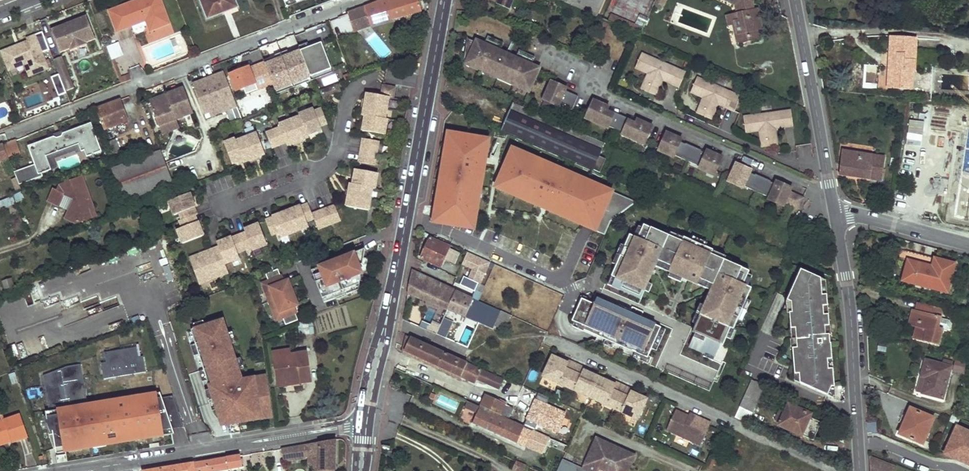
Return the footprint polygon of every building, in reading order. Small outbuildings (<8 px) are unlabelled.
[(110,11),(117,31),(144,21),(143,19),(146,17),(148,18),(150,22),(147,23),(150,31),(170,23),(161,0),(139,0),(110,11)] [(207,18),(225,12),(224,8),(236,4),(235,0),(200,0),(207,18)] [(365,6),(371,26),(420,12),(415,0),(381,0),(365,6)] [(499,1),(498,3),(509,8),(513,0),(496,0),(499,1)] [(598,15),(604,0),(564,0),(598,15)] [(739,6),(741,15),(743,22),(737,24),(742,45),(763,41),(761,31),(765,30),(762,12),(755,12),(753,4),(757,4),(759,0),(726,0),(739,6)] [(365,6),(348,13),(352,32),(365,28),(371,26),(365,6)] [(743,22),(741,15),(730,17),(732,26),(737,24),(743,22)] [(95,39),(86,16),(51,29),(61,53),(70,49),(71,52),(87,45),(86,43),(95,39)] [(604,34),(616,39),(620,29),(608,24),(604,34)] [(17,46),(1,52),(8,67),(21,62),(23,66),(25,65),(29,77),(49,69),(36,35),(27,39),(28,41),(21,44),(21,46),(17,48),(17,46)] [(916,38),(891,36),(890,53),(898,54),(897,66),(889,66),(889,79),(897,80),(896,88),(911,89),(912,71),(914,71),(916,38)] [(504,44),(488,37),(484,46),(467,38),(464,59),(468,61),(478,66),(477,67),(478,67),(488,72),(489,72),(489,71),(509,80),(509,81),(509,82),(520,86),(520,87),(521,86),(530,90),(539,71),(531,67),(535,58),(519,51),(515,60),(500,53),(504,44)] [(106,47),(111,61),(123,57),(119,43),(106,47)] [(686,72),(642,53),(635,68),(648,74),(643,83),(658,90),(664,77),(680,85),(686,72)] [(62,57),(54,60),(66,92),(75,89),(62,57)] [(115,61),(112,62),(120,83),(130,79),(131,75),(122,79),(115,61)] [(478,66),(468,61),(466,66),(477,70),(478,67),(477,67),(478,66)] [(21,62),(8,67),(9,72),(23,66),(21,62)] [(259,77),(254,66),(248,69),(247,67),(229,74),(236,90),(255,83),(254,78),(259,77)] [(224,69),(191,80),(204,118),(225,111),(228,121),(240,117),(224,69)] [(509,80),(489,71),(489,72),(488,72),(487,75),(508,85),(509,82),(509,81),(509,80)] [(957,75),(956,89),(968,90),(968,76),(957,75)] [(58,76),(50,79),(56,97),(65,94),(58,76)] [(680,85),(664,77),(663,80),(679,87),(680,85)] [(741,96),(697,77),(691,92),(703,98),(699,107),(714,114),(718,104),(719,102),(736,109),(741,96)] [(566,88),(551,81),(545,95),(552,98),(551,101),(559,104),(572,110),(578,96),(565,90),(566,88)] [(658,90),(643,83),(641,89),(656,96),(658,90)] [(340,91),(337,85),(321,91),(324,97),(340,91)] [(383,86),(381,96),(389,97),(393,98),(395,88),(383,86)] [(530,90),(521,86),(520,87),(520,86),(518,90),(528,94),(530,90)] [(193,112),(184,88),(166,94),(168,98),(151,104),(159,125),(176,119),(193,112)] [(389,97),(381,96),(367,93),(363,116),(365,117),(362,131),(385,135),(388,120),(385,119),(389,97)] [(168,98),(166,94),(149,100),(151,104),(168,98)] [(552,98),(545,95),(543,100),(558,106),(559,104),(551,101),(552,98)] [(39,96),(27,97),(28,105),(40,103),(39,96)] [(103,128),(126,120),(119,100),(96,108),(103,128)] [(609,107),(593,100),(587,113),(594,117),(593,119),(609,126),(623,132),(638,139),(640,137),(646,140),(652,126),(637,119),(635,123),(628,120),(629,119),(615,112),(614,114),(607,111),(609,107)] [(736,109),(719,102),(718,104),(735,111),(736,109)] [(598,156),(603,145),(512,103),(501,128),(593,168),(596,163),(602,165),(604,159),(598,156)] [(714,114),(699,107),(696,113),(711,120),(714,114)] [(327,124),(322,109),(315,112),(314,109),(299,114),(300,117),(279,124),(280,127),(266,133),(272,148),(286,143),(287,145),(309,138),(308,135),(322,130),(320,127),(327,124)] [(793,123),(791,110),(743,116),(745,133),(759,131),(761,141),(777,139),(775,129),(775,126),(793,123)] [(594,117),(587,113),(585,119),(608,128),(609,126),(593,119),(594,117)] [(179,127),(176,119),(159,125),(161,133),(179,127)] [(101,151),(91,123),(63,133),(62,136),(57,138),(54,136),(28,146),(35,164),(15,172),(19,184),(42,176),(41,173),(51,170),(46,156),(79,145),(81,152),(84,150),(86,156),(101,151)] [(443,127),(431,222),(477,228),(489,132),(443,127)] [(644,145),(646,140),(640,137),(638,139),(623,132),(622,135),(644,145)] [(265,154),(257,133),(236,141),(236,139),(224,143),(232,164),(243,160),(244,162),(265,154)] [(682,139),(666,133),(660,146),(667,149),(666,152),(674,156),(699,167),(708,170),(709,168),(716,171),(722,157),(707,150),(705,153),(700,151),(701,150),(686,144),(685,144),(680,142),(682,139)] [(374,165),(379,141),(363,139),(359,163),(374,165)] [(777,139),(761,141),(761,148),(778,146),(777,139)] [(110,154),(119,151),(115,140),(106,142),(110,154)] [(12,141),(0,145),(0,159),(8,156),(5,149),(13,146),(12,141)] [(507,143),(490,188),(598,228),(614,182),(507,143)] [(75,154),(81,152),(79,145),(46,156),(51,170),(57,168),(54,160),(75,152),(75,154)] [(667,149),(660,146),(658,151),(673,158),(674,156),(666,152),(667,149)] [(947,153),(914,147),(911,165),(958,174),(962,152),(948,150),(947,153)] [(171,183),(159,151),(111,169),(123,201),(171,183)] [(885,157),(844,151),(840,174),(882,180),(885,157)] [(15,174),(11,163),(0,167),(0,174),(2,179),(15,174)] [(751,170),(736,163),(730,177),(737,180),(735,182),(744,186),(769,197),(777,201),(779,198),(785,201),(790,192),(791,188),(776,181),(775,184),(770,182),(770,181),(755,174),(755,175),(750,173),(751,170)] [(708,170),(699,167),(698,169),(714,176),(716,171),(709,168),(708,170)] [(375,189),(378,173),(356,170),(353,184),(350,184),(346,207),(369,211),(373,189),(375,189)] [(737,180),(730,177),(728,182),(743,189),(744,186),(735,182),(737,180)] [(76,223),(89,217),(85,208),(91,205),(80,178),(56,186),(54,191),(49,189),(44,201),(56,206),(61,195),(73,199),(69,207),(67,206),(62,217),(76,223)] [(24,199),(21,192),(13,196),(15,202),(24,199)] [(795,195),(790,192),(785,201),(785,202),(791,205),(795,195)] [(195,207),(190,193),(169,201),(174,215),(179,213),(181,220),(179,221),(182,228),(177,230),(183,244),(204,235),(198,221),(197,221),(195,215),(197,214),(194,207),(195,207)] [(803,198),(795,195),(791,205),(798,208),(803,198)] [(11,197),(0,201),(0,209),(14,204),(11,197)] [(777,201),(769,197),(768,200),(783,207),(785,202),(785,201),(779,198),(777,201)] [(318,229),(340,220),(335,205),(312,214),(308,204),(301,207),(301,206),(272,217),(273,218),(266,220),(272,236),(278,233),(281,238),(309,227),(307,222),(314,219),(318,229)] [(95,215),(91,205),(85,208),(89,217),(95,215)] [(267,245),(259,224),(244,230),(245,233),(232,238),(232,237),(217,243),(219,247),(203,253),(204,257),(191,262),(198,281),(206,277),(208,281),(228,273),(225,264),(240,258),(238,253),(251,248),(252,251),(267,245)] [(612,287),(641,300),(652,274),(648,272),(650,269),(654,271),(655,267),(661,270),(663,264),(671,268),(669,273),(683,280),(686,275),(689,276),(687,281),(697,286),(700,281),(708,284),(706,290),(711,292),(709,295),(713,297),(712,301),(708,299),(704,307),(696,326),(692,334),(695,334),(689,348),(704,355),(705,353),(715,358),(720,346),(723,347),(726,339),(730,330),(733,331),(738,320),(747,301),(751,290),(748,288),(743,286),(748,275),(750,273),(731,264),(712,256),(713,252),(713,251),(706,248),(692,242),(684,238),(684,239),(682,243),(663,234),(644,225),(643,228),(638,239),(634,237),(630,235),(625,246),(616,266),(611,277),(616,279),(612,287)] [(643,228),(639,226),(634,237),(638,239),(643,228)] [(684,239),(665,230),(663,234),(682,243),(684,239)] [(430,238),(425,235),(416,254),(422,256),(430,238)] [(441,267),(450,246),(431,237),(430,238),(422,256),(421,257),(441,267)] [(708,244),(694,238),(692,242),(706,248),(708,244)] [(621,244),(612,264),(616,266),(625,246),(621,244)] [(366,248),(312,269),(325,302),(359,290),(361,276),(360,274),(363,273),(360,265),(363,264),(366,248)] [(156,252),(160,265),(168,262),(163,249),(156,252)] [(466,267),(459,284),(476,292),(489,260),(466,251),(460,264),(466,267)] [(732,261),(713,252),(712,256),(731,264),(732,261)] [(934,259),(910,252),(908,261),(932,267),(934,259)] [(204,257),(203,253),(189,258),(191,262),(204,257)] [(932,267),(908,261),(903,281),(947,293),(954,264),(934,259),(932,267)] [(169,264),(162,266),(167,281),(173,279),(169,264)] [(663,264),(661,270),(669,273),(671,268),(663,264)] [(278,268),(266,273),(269,280),(263,282),(270,301),(293,292),(290,282),(287,283),(286,280),(283,281),(278,268)] [(466,317),(473,300),(413,272),(409,294),(466,317)] [(821,280),(800,272),(787,303),(792,304),(794,315),(789,315),(790,326),(795,325),(797,350),(792,350),(795,376),(799,376),(800,385),(836,400),(833,373),(829,374),(828,364),(833,364),(831,345),(830,345),(829,336),(826,336),(825,328),(829,327),(828,316),(824,316),(821,280)] [(748,288),(752,277),(748,275),(743,286),(748,288)] [(700,281),(697,286),(706,290),(708,284),(700,281)] [(473,292),(478,296),(485,286),(480,282),(473,292)] [(293,292),(270,301),(276,319),(283,317),(285,324),(298,319),(293,306),(295,305),(294,302),(297,301),(293,292)] [(595,305),(583,299),(573,321),(599,333),(598,336),(648,359),(652,350),(662,328),(641,319),(644,313),(633,308),(631,311),(630,314),(619,309),(597,299),(595,305)] [(495,325),(501,312),(473,300),(466,317),(465,317),(493,330),(495,325)] [(742,322),(751,303),(747,301),(738,320),(742,322)] [(942,310),(918,304),(916,312),(913,310),(910,322),(918,324),(914,339),(938,345),(943,330),(938,328),(942,310)] [(704,307),(700,305),(692,323),(696,326),(704,307)] [(631,311),(620,306),(619,309),(630,314),(631,311)] [(510,315),(501,311),(501,312),(495,325),(501,328),(503,324),(505,325),(510,315)] [(274,418),(268,375),(258,377),(258,382),(251,383),(250,378),(242,380),(223,319),(191,330),(219,417),(224,416),(226,424),(243,422),(242,417),(264,414),(265,419),(274,418)] [(571,324),(573,326),(597,337),(598,336),(599,333),(573,321),(571,324)] [(657,352),(666,330),(662,328),(652,350),(657,352)] [(731,342),(736,332),(733,331),(730,330),(726,339),(731,342)] [(411,337),(405,349),(476,382),(477,379),(500,389),(504,379),(411,337)] [(877,351),(885,352),(887,341),(879,340),(877,351)] [(99,351),(103,377),(145,371),(143,354),(138,355),(136,346),(99,351)] [(293,385),(311,383),(308,354),(289,356),(276,358),(279,381),(292,380),(293,385)] [(559,359),(551,356),(542,376),(565,387),(572,372),(565,368),(567,363),(559,359)] [(565,368),(572,372),(576,364),(560,356),(559,359),(567,363),(565,368)] [(951,367),(926,360),(921,378),(926,379),(922,394),(942,399),(951,367)] [(81,364),(43,369),(54,450),(170,434),(163,388),(85,398),(81,364)] [(576,364),(572,372),(579,375),(582,370),(599,377),(600,375),(576,364)] [(579,375),(572,372),(565,387),(590,398),(599,377),(582,370),(579,375)] [(600,375),(599,377),(614,384),(611,389),(619,393),(622,385),(600,375)] [(614,384),(599,377),(590,398),(612,408),(619,393),(611,389),(614,384)] [(700,378),(697,385),(709,389),(712,382),(700,378)] [(748,424),(765,386),(753,381),(736,419),(748,424)] [(622,385),(619,393),(626,396),(629,391),(638,395),(639,392),(622,385)] [(619,393),(612,408),(636,418),(645,398),(638,395),(629,391),(626,396),(619,393)] [(508,419),(513,408),(486,396),(481,407),(491,411),(508,419)] [(478,412),(481,407),(469,401),(466,407),(478,412)] [(814,442),(822,424),(811,419),(812,416),(789,406),(786,414),(781,425),(780,427),(814,442)] [(491,411),(481,407),(478,412),(474,423),(521,444),(527,447),(527,446),(544,453),(550,439),(532,431),(491,412),(491,411)] [(934,418),(910,408),(905,419),(908,420),(901,435),(922,444),(934,418)] [(21,413),(5,419),(1,410),(0,411),(0,440),(12,435),(14,440),(15,441),(30,436),(21,413)] [(685,418),(673,412),(664,432),(698,447),(708,425),(690,417),(689,420),(685,418)] [(786,414),(781,412),(776,422),(781,425),(786,414)] [(545,433),(547,427),(538,423),(536,428),(545,433)] [(946,451),(952,454),(964,459),(962,463),(968,467),(968,433),(956,427),(946,451)] [(12,435),(0,440),(0,445),(14,440),(12,435)] [(600,468),(606,470),(618,470),(619,468),(627,470),(628,470),(632,462),(617,455),(620,449),(596,438),(582,469),(563,461),(558,470),(599,470),(600,468)] [(335,440),(281,446),(283,458),(307,457),(319,456),(319,470),(333,470),(334,470),(335,440)] [(635,455),(620,449),(617,455),(632,462),(635,455)] [(962,463),(964,459),(952,454),(950,458),(962,463)] [(239,455),(193,462),(194,470),(209,470),(241,466),(239,455)] [(307,457),(308,466),(314,466),(314,470),(319,470),(319,456),(307,457)] [(870,458),(871,470),(896,470),(897,468),(870,458)] [(527,466),(517,461),(514,468),(520,470),(524,470),(527,466)] [(193,462),(144,470),(194,470),(193,462)]
